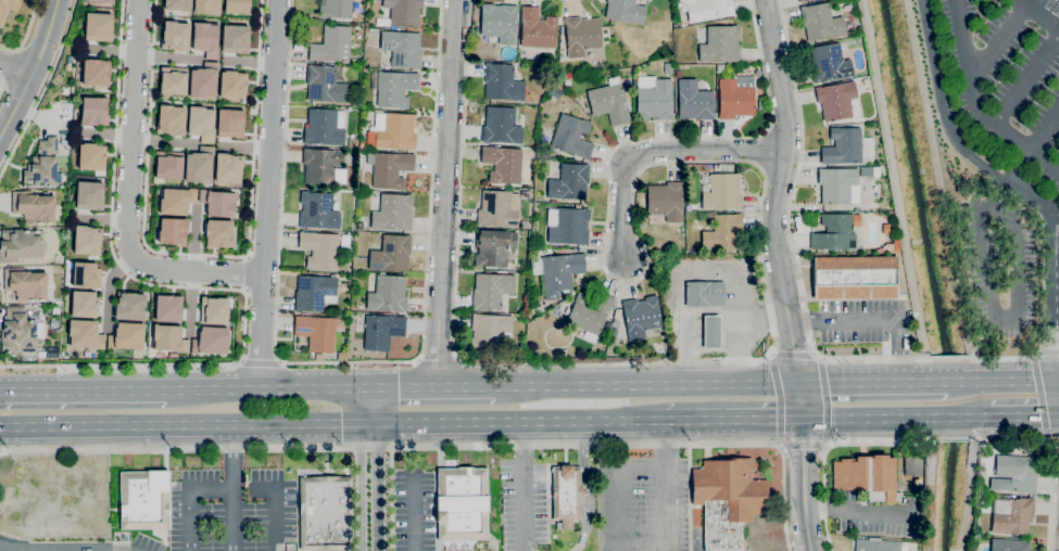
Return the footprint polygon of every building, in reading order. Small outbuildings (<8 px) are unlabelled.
[(8,9),(0,27),(0,0),(21,0),(16,13),(8,9)] [(165,9),(165,0),(189,0),(189,10),(165,9)] [(194,13),(194,0),(220,0),(219,13),(194,13)] [(226,14),(226,0),(249,0),(249,15),(226,14)] [(325,5),(325,0),(352,0),(351,18),(319,17),(319,5),(325,5)] [(382,8),(382,0),(423,0),(423,9),(419,9),(418,27),(390,26),(390,9),(382,8)] [(606,2),(606,0),(635,0),(634,4),(646,7),(643,25),(604,18),(607,2),(606,2)] [(689,23),(684,0),(732,0),(734,15),(729,16),(729,15),(689,23)] [(808,42),(805,26),(803,27),(799,7),(805,5),(805,7),(828,2),(831,17),(843,15),(846,35),(808,42)] [(515,46),(499,44),(499,37),(480,36),(481,3),(493,4),(493,5),(501,5),(501,4),(518,5),(517,11),(515,46)] [(555,48),(520,47),(521,24),(522,11),(521,11),(521,7),(539,7),(538,21),(545,21),(545,15),(558,16),(557,26),(556,26),(555,48)] [(87,14),(111,14),(110,40),(87,39),(87,14)] [(567,59),(566,49),(567,48),(565,25),(564,18),(580,17),(580,20),(600,18),(602,48),(584,49),(584,57),(567,59)] [(194,22),(218,23),(217,57),(205,57),(205,52),(193,51),(194,22)] [(166,23),(190,24),(189,49),(165,48),(166,23)] [(226,25),(250,26),(249,51),(225,50),(226,25)] [(349,62),(308,60),(310,43),(323,43),(324,25),(350,27),(349,62)] [(732,62),(732,61),(709,61),(709,62),(699,62),(699,44),(707,44),(707,26),(734,26),(734,25),(739,25),(739,38),(737,38),(737,46),(739,46),(739,62),(732,62)] [(419,69),(414,69),(414,68),(391,67),(392,51),(380,50),(381,30),(393,31),(420,34),(419,49),(420,49),(419,69)] [(814,84),(810,67),(814,67),(809,49),(840,42),(843,61),(849,59),(853,75),(821,81),(821,82),(814,84)] [(83,59),(105,60),(105,85),(81,85),(83,59)] [(524,101),(509,100),(484,99),(486,82),(484,82),(486,63),(491,63),(491,64),(514,65),(513,81),(525,82),(524,101)] [(217,64),(216,98),(191,97),(191,71),(205,71),(205,64),(217,64)] [(345,103),(306,100),(307,85),(306,85),(307,65),(336,66),(335,82),(348,84),(345,103)] [(161,68),(184,69),(184,94),(160,94),(161,68)] [(408,110),(399,108),(377,106),(378,72),(415,74),(415,73),(419,73),(418,90),(404,89),(404,97),(408,97),(408,110)] [(223,73),(247,74),(245,99),(223,98),(223,73)] [(610,127),(607,113),(592,116),(587,91),(608,86),(607,78),(617,76),(619,82),(620,82),(630,121),(610,127)] [(735,119),(719,119),(719,113),(720,113),(719,89),(719,79),(735,78),(734,77),(754,76),(754,115),(734,116),(735,119)] [(656,120),(656,117),(648,117),(648,120),(636,120),(636,112),(636,88),(638,88),(638,77),(655,77),(655,79),(671,79),(672,112),(672,119),(656,120)] [(715,119),(694,119),(694,118),(679,118),(679,95),(678,95),(678,79),(697,79),(697,91),(714,91),(714,114),(715,114),(715,119)] [(823,121),(820,103),(817,103),(815,87),(821,86),(821,87),(854,80),(857,98),(849,99),(852,117),(823,121)] [(557,100),(550,94),(555,86),(563,91),(557,100)] [(83,95),(106,95),(105,121),(83,120),(83,95)] [(190,106),(214,107),(213,142),(200,142),(201,137),(189,136),(190,106)] [(521,144),(512,143),(512,142),(489,141),(489,142),(481,142),(482,126),(484,126),(486,106),(516,107),(515,126),(522,127),(521,144)] [(160,108),(182,108),(182,133),(159,133),(160,108)] [(344,145),(312,143),(312,144),(303,144),(304,128),(307,128),(308,108),(337,110),(337,111),(344,111),(343,128),(344,128),(344,145)] [(219,112),(242,113),(242,138),(218,137),(219,112)] [(415,151),(408,150),(408,149),(383,148),(383,149),(375,148),(375,145),(366,145),(367,131),(374,131),(375,113),(384,114),(384,113),(414,114),(413,133),(416,133),(415,151)] [(589,159),(582,157),(570,153),(551,146),(560,113),(591,123),(588,134),(581,132),(579,139),(594,143),(589,159)] [(821,164),(820,148),(834,146),(834,140),(830,140),(830,128),(860,127),(861,163),(821,164)] [(50,187),(47,187),(30,187),(30,182),(24,182),(24,170),(27,170),(27,164),(31,164),(31,156),(38,156),(38,153),(37,145),(39,145),(39,141),(47,140),(47,137),(58,137),(58,156),(56,156),(56,187),(50,187)] [(357,148),(349,148),(349,139),(357,139),(357,148)] [(80,142),(104,143),(103,168),(80,168),(80,142)] [(519,184),(499,183),(497,183),(489,183),(490,171),(493,171),(494,164),(480,163),(481,146),(486,146),(486,148),(521,150),(519,184)] [(333,185),(304,183),(305,165),(302,165),(303,148),(311,148),(311,149),(343,150),(342,168),(335,167),(333,169),(345,169),(345,183),(333,182),(333,185)] [(212,149),(212,182),(186,182),(187,155),(200,155),(201,149),(212,149)] [(404,190),(394,190),(394,189),(373,188),(374,165),(366,164),(367,153),(374,153),(399,154),(412,154),(415,154),(414,171),(399,170),(398,178),(405,178),(404,190)] [(159,154),(181,155),(181,180),(157,180),(159,154)] [(220,156),(243,157),(242,182),(219,182),(220,156)] [(585,200),(547,197),(547,179),(559,180),(560,163),(589,165),(588,184),(587,184),(585,200)] [(872,177),(860,177),(860,167),(872,167),(879,167),(880,177),(872,177)] [(821,204),(821,184),(819,184),(818,168),(824,168),(824,169),(858,168),(858,184),(859,184),(859,203),(821,204)] [(742,208),(702,209),(702,192),(709,192),(709,175),(739,174),(740,193),(742,193),(742,208)] [(682,222),(666,222),(665,214),(646,215),(646,185),(666,185),(666,182),(682,181),(682,187),(682,222)] [(78,183),(101,184),(101,209),(77,209),(78,183)] [(196,188),(161,187),(160,213),(184,214),(185,200),(196,201),(196,188)] [(200,190),(236,191),(235,216),(209,216),(209,203),(200,202),(200,190)] [(517,228),(506,227),(483,226),(483,227),(477,226),(477,209),(481,209),(482,190),(510,192),(509,209),(518,210),(517,228)] [(46,223),(40,223),(37,223),(30,223),(25,223),(25,219),(23,219),(23,214),(12,214),(12,191),(33,191),(33,194),(38,194),(38,196),(55,195),(55,208),(53,208),(54,222),(50,223),(46,223)] [(339,229),(330,229),(330,228),(305,228),(299,228),(300,212),(302,212),(303,204),(300,204),(301,191),(308,191),(308,192),(333,193),(332,212),(340,212),(339,229)] [(411,231),(407,231),(407,230),(380,229),(370,229),(371,212),(379,212),(380,193),(407,195),(407,194),(413,195),(412,207),(411,207),(411,215),(412,215),(411,231)] [(588,245),(558,243),(547,243),(549,226),(546,226),(547,208),(557,209),(557,208),(582,209),(582,208),(589,208),(589,221),(588,221),(587,229),(589,230),(588,245)] [(740,249),(702,249),(702,231),(714,231),(714,215),(736,215),(736,214),(741,214),(741,234),(740,234),(740,249)] [(849,251),(840,251),(840,248),(833,248),(833,251),(825,251),(825,249),(810,249),(810,233),(825,233),(825,226),(821,226),(821,214),(853,214),(853,233),(856,233),(856,248),(849,248),(849,251)] [(160,219),(184,219),(182,245),(160,244),(160,219)] [(210,221),(234,222),(232,247),(210,247),(210,221)] [(18,262),(0,262),(0,241),(2,241),(2,236),(2,230),(14,230),(14,229),(21,229),(21,231),(24,231),(24,230),(28,230),(28,231),(34,231),(34,230),(39,230),(39,231),(43,230),(43,241),(46,241),(46,253),(42,253),(42,258),(40,258),(18,258),(18,262)] [(77,229),(101,229),(100,254),(76,254),(77,229)] [(506,268),(475,266),(476,254),(478,254),(478,246),(476,246),(477,230),(508,232),(517,232),(516,249),(507,249),(506,268)] [(338,269),(316,268),(316,269),(306,269),(307,256),(311,256),(312,249),(299,248),(300,231),(303,232),(339,234),(338,269)] [(407,271),(369,269),(370,251),(381,252),(382,234),(404,236),(404,235),(411,235),(409,256),(408,256),(407,271)] [(537,254),(531,251),(535,245),(540,249),(537,254)] [(544,300),(542,274),(532,274),(530,258),(584,254),(585,273),(570,274),(572,290),(558,291),(558,299),(544,300)] [(897,298),(814,299),(812,257),(897,256),(897,298)] [(74,261),(98,262),(97,287),(74,287),(74,261)] [(27,302),(17,302),(17,295),(15,295),(15,290),(4,290),(4,268),(25,268),(25,271),(29,271),(29,272),(47,272),(47,285),(46,285),(46,299),(34,299),(34,300),(27,300),(27,302)] [(501,310),(478,309),(478,310),(472,309),(472,290),(475,290),(476,273),(514,276),(514,294),(502,294),(501,310)] [(406,312),(400,312),(400,311),(367,309),(368,293),(376,293),(377,274),(405,277),(404,296),(407,296),(406,312)] [(323,312),(300,311),(299,311),(294,311),(295,291),(297,291),(298,276),(337,278),(336,296),(337,296),(336,304),(323,303),(323,312)] [(685,307),(685,282),(723,282),(723,306),(685,307)] [(74,292),(98,292),(97,318),(74,317),(74,292)] [(118,292),(141,293),(141,318),(117,317),(118,292)] [(597,336),(566,322),(575,302),(573,302),(578,292),(589,297),(587,304),(593,307),(600,292),(615,299),(613,304),(612,303),(597,336)] [(154,295),(177,296),(177,321),(153,321),(154,295)] [(655,346),(654,338),(645,341),(644,338),(628,341),(627,330),(623,308),(622,308),(621,302),(636,298),(638,302),(645,300),(644,297),(656,295),(658,303),(657,303),(661,326),(660,328),(663,344),(655,346)] [(205,296),(229,296),(228,322),(205,321),(205,296)] [(12,354),(12,351),(10,351),(10,353),(5,353),(5,351),(2,351),(1,330),(3,330),(3,321),(3,316),(7,316),(5,307),(26,306),(26,313),(25,313),(26,320),(36,320),(36,322),(45,322),(45,337),(37,338),(38,344),(36,344),(36,347),(36,351),(23,351),(23,354),(12,354)] [(509,351),(479,349),(479,350),(470,349),(471,337),(472,337),(472,330),(471,330),(472,313),(478,313),(478,315),(503,316),(513,316),(512,333),(510,333),(509,351)] [(388,351),(364,349),(366,315),(392,316),(406,317),(404,336),(389,335),(388,351)] [(332,354),(307,351),(308,336),(293,335),(294,316),(335,318),(332,354)] [(720,348),(704,348),(703,316),(719,316),(720,348)] [(72,321),(94,321),(94,346),(71,346),(72,321)] [(109,350),(144,353),(146,324),(116,323),(115,337),(110,337),(109,350)] [(192,353),(227,355),(229,328),(200,325),(199,339),(193,339),(192,353)] [(153,326),(176,328),(175,342),(182,342),(181,353),(152,351),(153,326)] [(616,339),(609,338),(612,328),(618,329),(616,339)] [(895,503),(885,503),(885,502),(867,502),(867,491),(857,492),(857,488),(854,488),(854,489),(841,489),(841,488),(832,488),(832,461),(840,461),(840,459),(854,459),(854,461),(856,461),(855,457),(871,457),(871,458),(872,458),(872,454),(887,454),(887,458),(894,458),(895,503)] [(904,475),(904,456),(921,456),(921,475),(904,475)] [(1035,495),(1030,494),(1012,492),(1012,491),(1010,490),(989,489),(989,478),(1010,479),(1010,477),(995,477),(996,456),(1029,457),(1029,456),(1034,457),(1036,457),(1035,495)] [(741,550),(704,550),(704,504),(692,504),(692,469),(702,469),(702,461),(718,460),(718,459),(751,458),(752,479),(767,479),(768,514),(752,514),(752,522),(741,522),(741,550)] [(572,529),(556,529),(556,523),(562,523),(562,520),(553,520),(553,498),(552,498),(552,486),(553,486),(552,466),(560,466),(560,465),(572,465),(572,466),(580,466),(580,486),(581,486),(581,497),(580,497),(580,518),(572,520),(572,529)] [(438,540),(438,521),(437,522),(436,512),(437,512),(437,497),(438,497),(438,469),(457,467),(472,467),(487,467),(488,496),(489,512),(488,512),(488,540),(438,540)] [(168,529),(121,529),(121,518),(121,504),(119,504),(119,472),(148,471),(168,471),(168,491),(168,501),(169,517),(168,517),(168,529)] [(353,550),(300,550),(299,477),(312,477),(312,476),(340,476),(352,476),(353,550)] [(1028,535),(992,533),(993,513),(992,513),(992,498),(1010,499),(1010,498),(1026,499),(1026,498),(1034,499),(1033,518),(1029,518),(1028,535)] [(908,541),(907,550),(855,550),(856,539),(857,539),(857,536),(868,537),(868,539),(902,541),(908,541)] [(1029,540),(1029,550),(991,550),(992,539),(1029,540)]
